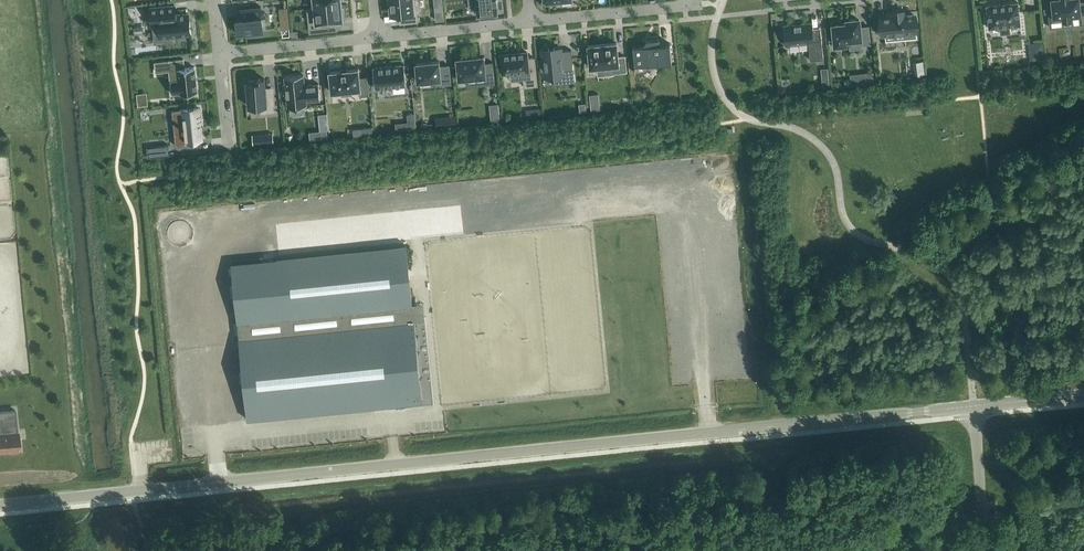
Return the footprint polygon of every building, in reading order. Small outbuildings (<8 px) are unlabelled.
[(311,8),(341,5),(341,0),(311,0),(311,8)] [(416,0),(391,0),(389,0),(390,3),(387,3),(388,10),(390,10),(391,15),(403,13),(404,23),(418,22),(416,0)] [(477,15),(497,13),(496,0),(476,0),(477,15)] [(1052,6),(1048,6),(1050,21),(1062,20),(1063,25),(1072,25),(1071,15),(1080,14),(1081,24),(1083,23),(1083,2),(1080,2),(1079,0),(1051,0),(1052,6)] [(986,6),(989,28),(1000,27),(1001,34),(1010,33),(1009,26),(1020,25),(1018,2),(986,6)] [(149,8),(151,25),(159,24),(160,38),(162,38),(162,43),(172,42),(172,37),(191,35),(189,13),(176,15),(175,5),(149,8)] [(342,11),(341,5),(311,8),(314,32),(336,30),(335,21),(343,21),(343,19),(344,19),(344,11),(342,11)] [(241,9),(242,17),(236,18),(237,34),(263,31),(261,7),(241,9)] [(279,8),(281,30),(289,29),(287,7),(279,8)] [(882,31),(883,36),(896,34),(896,33),(904,32),(905,39),(917,38),(914,15),(903,16),(903,11),(892,12),(892,15),(881,16),(881,21),(874,22),(875,32),(882,31)] [(443,12),(435,13),(436,21),(444,20),(443,12)] [(839,21),(839,25),(833,26),(835,45),(850,44),(850,40),(860,39),(860,45),(870,44),(868,26),(859,27),(859,20),(857,20),(857,18),(848,19),(839,21)] [(783,26),(785,46),(808,43),(810,60),(823,59),(820,28),(812,28),(811,23),(783,26)] [(646,40),(643,46),(632,47),(635,73),(646,72),(651,64),(672,62),(670,43),(660,44),(659,39),(646,40)] [(1043,42),(1028,43),(1030,60),(1045,58),(1043,42)] [(613,73),(627,72),(625,57),(618,57),(616,43),(588,46),(590,68),(612,66),(613,73)] [(542,51),(543,58),(539,59),(540,72),(544,71),(545,78),(556,77),(557,84),(574,82),(571,50),(559,51),(559,49),(542,51)] [(524,87),(537,85),(535,58),(527,59),(527,52),(501,55),(503,74),(523,72),(524,87)] [(493,62),(484,63),(483,57),(457,59),(459,79),(484,76),(485,81),(494,80),(493,62)] [(184,68),(183,59),(168,61),(169,71),(178,70),(179,81),(170,82),(171,94),(180,93),(180,94),(197,92),(194,67),(184,68)] [(416,63),(418,82),(441,80),(441,85),(452,84),(450,65),(440,66),(440,61),(416,63)] [(375,89),(406,86),(404,65),(372,68),(375,89)] [(359,78),(358,69),(329,72),(331,92),(341,91),(342,95),(351,94),(351,90),(359,89),(360,96),(368,95),(367,77),(359,78)] [(924,69),(914,70),(915,79),(925,78),(924,69)] [(873,72),(861,73),(862,83),(874,81),(873,72)] [(287,108),(307,106),(306,101),(320,100),(319,84),(309,85),(309,86),(305,86),(303,75),(284,77),(285,84),(283,84),(284,94),(286,94),(287,108)] [(262,114),(277,113),(275,94),(266,95),(264,80),(264,79),(255,80),(255,81),(247,81),(247,85),(245,85),(246,97),(248,97),(249,107),(261,106),(262,114)] [(598,94),(589,95),(591,110),(600,109),(598,94)] [(176,134),(174,134),(175,146),(199,143),(198,139),(202,139),(198,108),(180,110),(181,117),(175,118),(176,134)] [(395,123),(396,132),(416,130),(414,113),(407,114),(407,122),(395,123)] [(372,127),(364,128),(364,135),(373,135),(372,127)] [(327,130),(318,131),(319,139),(328,138),(327,130)] [(168,145),(157,146),(158,156),(170,155),(168,145)] [(243,385),(247,420),(373,407),(387,405),(419,402),(422,402),(417,356),(413,318),(413,310),(412,302),(409,273),(408,267),(406,246),(406,245),(306,255),(299,256),(293,257),(231,263),(232,269),(232,272),(232,277),(233,286),(234,292),(235,298),(237,324),(238,330),(238,336),(242,373),(243,379),(243,385)] [(418,301),(412,302),(413,310),(413,318),(418,318),(420,317),(425,317),(423,301),(418,301)] [(9,451),(9,453),(18,452),(18,450),(20,450),(19,432),(17,432),(15,410),(0,412),(0,452),(9,451)]
